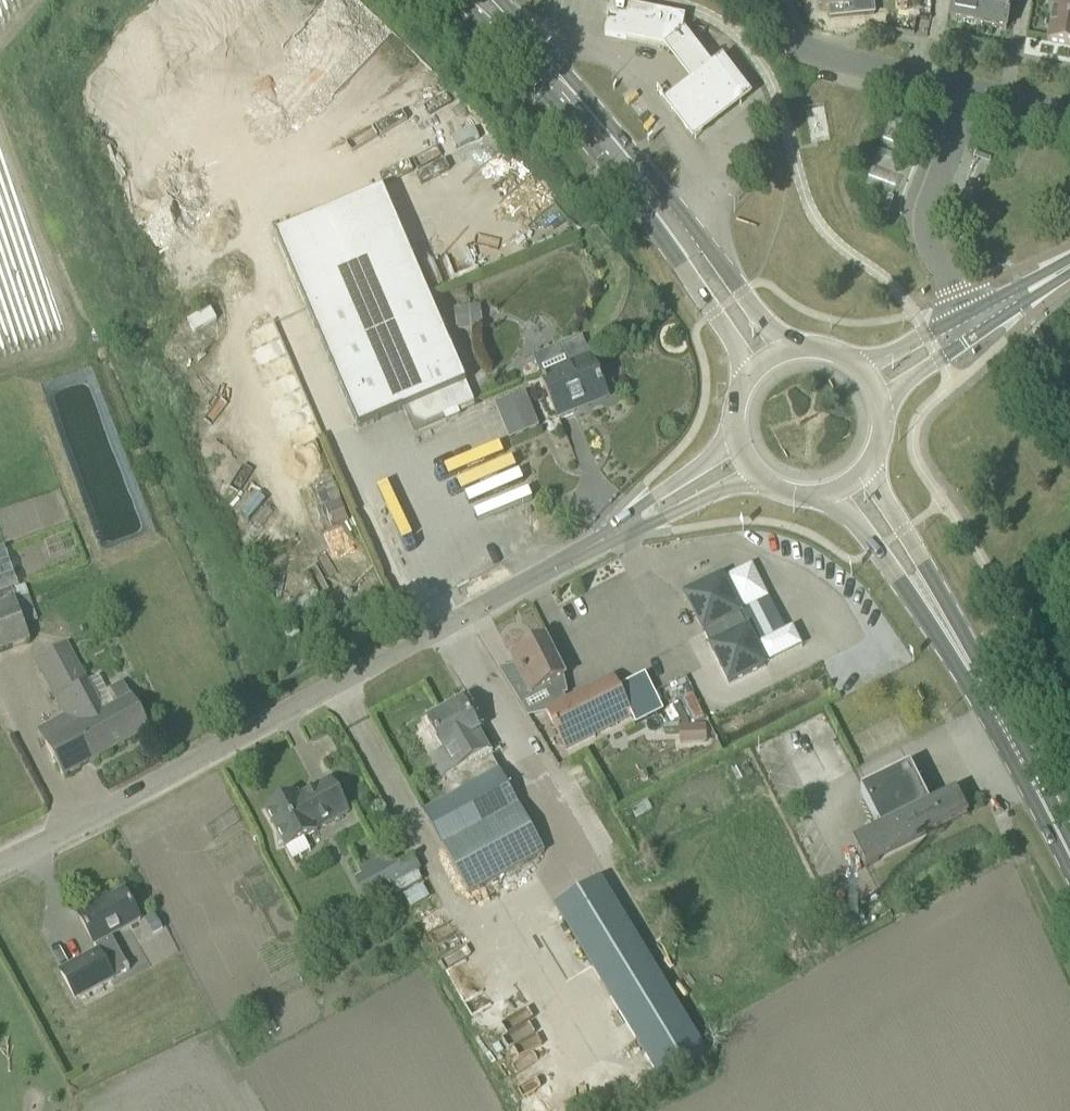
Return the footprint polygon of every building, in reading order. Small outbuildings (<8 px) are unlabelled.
[(822,9),(842,7),(843,15),(868,12),(867,0),(854,0),(850,0),(817,0),(817,6),(822,5),(822,9)] [(984,0),(954,0),(951,21),(979,26),(984,0)] [(1012,2),(1017,3),(1017,0),(1000,0),(984,0),(979,26),(1007,31),(1012,2)] [(1064,0),(1056,0),(1048,41),(1069,45),(1069,1),(1064,0)] [(679,51),(686,18),(612,3),(605,36),(679,51)] [(868,183),(890,189),(905,132),(883,127),(868,183)] [(465,248),(428,262),(437,286),(474,272),(465,248)] [(455,330),(482,329),(481,307),(454,308),(455,330)] [(573,408),(606,394),(583,339),(561,348),(567,362),(540,373),(559,420),(575,413),(573,408)] [(452,349),(343,396),(358,430),(404,411),(407,417),(412,415),(414,420),(427,425),(475,404),(452,349)] [(495,404),(511,439),(540,426),(525,391),(495,404)] [(337,556),(360,546),(332,480),(309,489),(337,556)] [(730,683),(765,666),(722,579),(687,597),(730,683)] [(25,625),(38,620),(26,586),(12,591),(16,599),(0,605),(0,653),(31,642),(25,625)] [(511,657),(531,697),(548,689),(553,698),(567,695),(564,681),(566,680),(562,673),(559,661),(557,662),(545,640),(527,649),(525,646),(512,653),(514,656),(511,657)] [(124,684),(109,692),(96,699),(67,645),(35,662),(65,717),(39,730),(46,745),(64,778),(150,731),(132,698),(124,684)] [(628,702),(653,693),(647,676),(622,685),(628,702)] [(613,679),(547,713),(566,750),(632,716),(613,679)] [(429,723),(429,724),(424,727),(431,740),(436,737),(445,753),(457,773),(446,779),(455,795),(422,813),(441,848),(442,847),(466,892),(541,851),(498,771),(478,782),(468,762),(488,751),(463,704),(429,723)] [(706,742),(705,724),(679,726),(680,744),(706,742)] [(926,802),(907,764),(858,788),(877,826),(849,840),(862,864),(965,812),(953,788),(926,802)] [(287,800),(266,811),(286,848),(349,813),(333,785),(317,794),(314,789),(288,803),(287,800)] [(402,874),(399,869),(391,853),(376,861),(359,870),(363,876),(372,891),(388,882),(392,880),(402,874)] [(599,881),(553,907),(661,1084),(706,1057),(599,881)] [(97,903),(77,914),(97,950),(99,949),(116,979),(130,971),(111,936),(139,921),(125,893),(99,907),(97,903)] [(97,950),(60,971),(77,1001),(116,979),(99,949),(97,950)]
